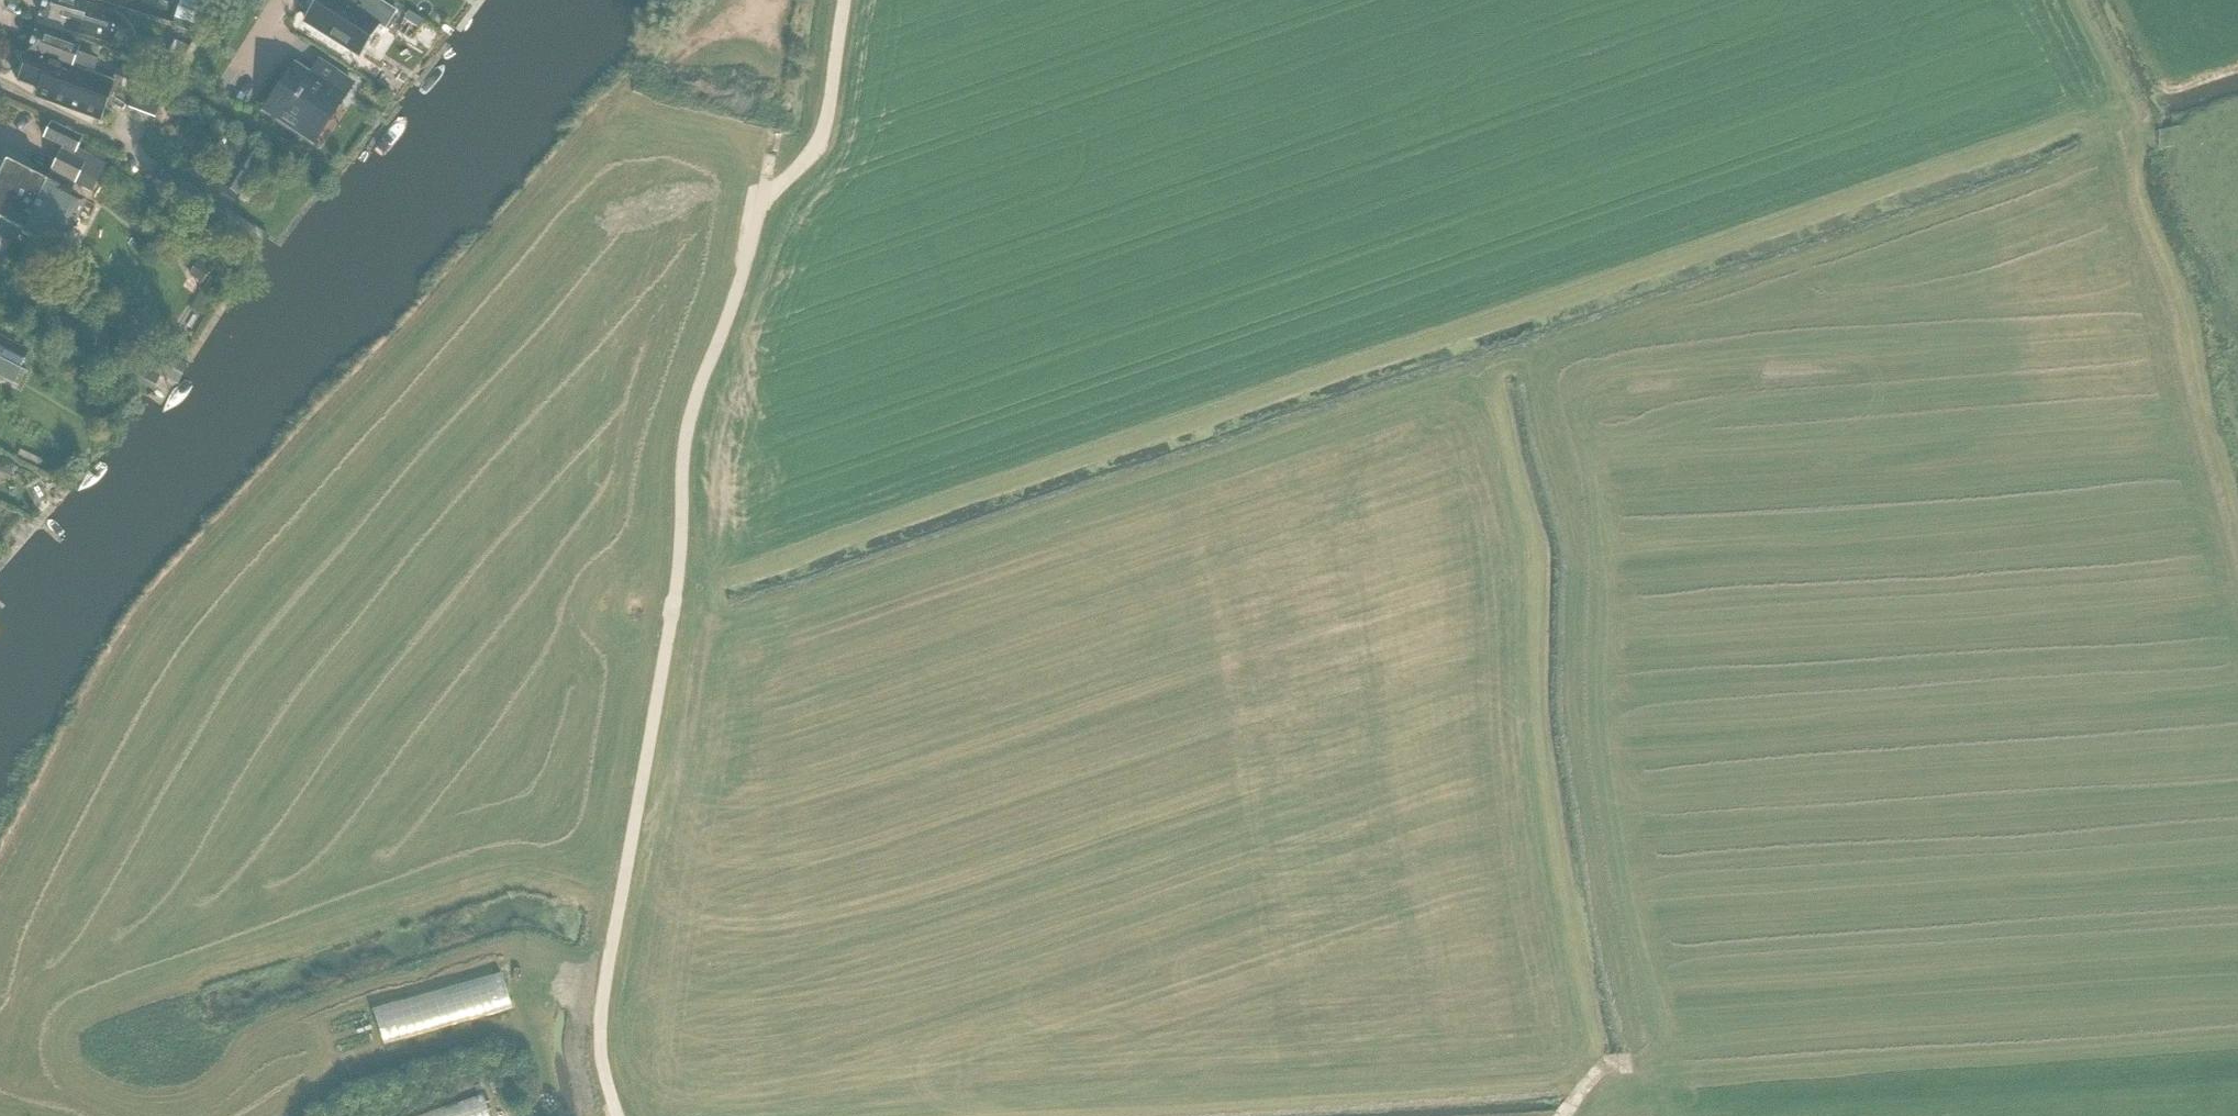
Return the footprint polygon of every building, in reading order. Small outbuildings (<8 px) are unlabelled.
[(83,13),(85,4),(71,0),(44,0),(39,16),(67,24),(65,30),(105,42),(112,15),(94,10),(93,15),(83,13)] [(205,5),(190,0),(180,0),(175,17),(198,25),(205,5)] [(305,23),(356,55),(374,26),(383,32),(396,11),(379,0),(340,0),(338,3),(334,0),(320,0),(305,23)] [(34,32),(27,53),(72,67),(71,69),(92,76),(97,60),(77,52),(78,48),(34,32)] [(176,74),(183,61),(168,53),(163,51),(156,64),(176,74)] [(93,109),(101,112),(112,83),(92,76),(62,65),(27,54),(17,82),(41,91),(39,97),(90,116),(93,109)] [(299,123),(314,133),(333,105),(338,109),(339,107),(337,106),(352,84),(318,62),(304,84),(286,72),(285,74),(287,75),(270,101),(268,100),(267,102),(284,113),(279,120),(294,130),(299,123)] [(112,83),(141,93),(146,79),(116,69),(112,83)] [(51,121),(43,138),(62,147),(75,153),(77,149),(83,136),(51,121)] [(62,147),(50,172),(91,193),(106,163),(102,161),(105,154),(86,145),(82,151),(77,149),(75,153),(62,147)] [(45,182),(5,161),(0,170),(0,236),(12,242),(19,230),(29,209),(31,210),(45,182)] [(29,209),(19,230),(60,250),(71,230),(71,229),(75,231),(78,223),(75,221),(85,201),(75,196),(47,181),(47,182),(45,182),(31,210),(29,209)] [(208,269),(197,262),(189,275),(200,282),(208,269)] [(5,361),(18,368),(19,368),(28,352),(7,342),(7,341),(0,338),(0,359),(5,361)] [(0,464),(0,470),(4,472),(11,470),(13,464),(2,459),(0,464)]
